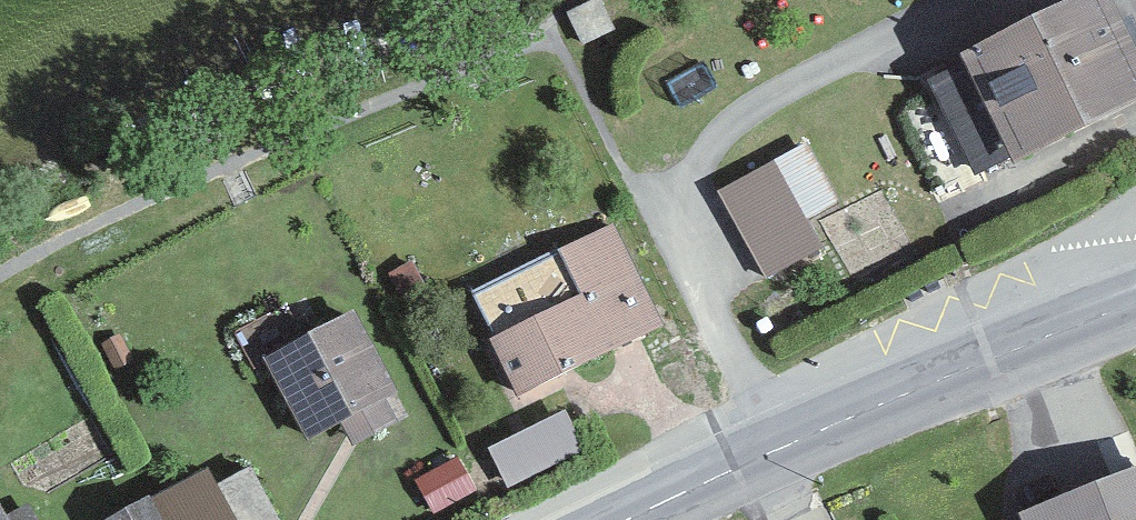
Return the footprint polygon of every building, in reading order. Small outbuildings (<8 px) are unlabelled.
[(1103,0),(1087,0),(924,76),(977,189),(1135,114),(1135,71),(1103,0)] [(719,191),(766,282),(825,252),(808,219),(839,203),(809,145),(719,191)] [(664,323),(616,221),(472,289),(520,391),(664,323)] [(398,400),(361,321),(267,366),(305,444),(398,400)] [(503,492),(585,450),(564,410),(482,453),(503,492)] [(250,468),(215,488),(205,470),(118,519),(279,519),(250,468)] [(1027,514),(1030,519),(1135,519),(1135,475),(1027,514)]
